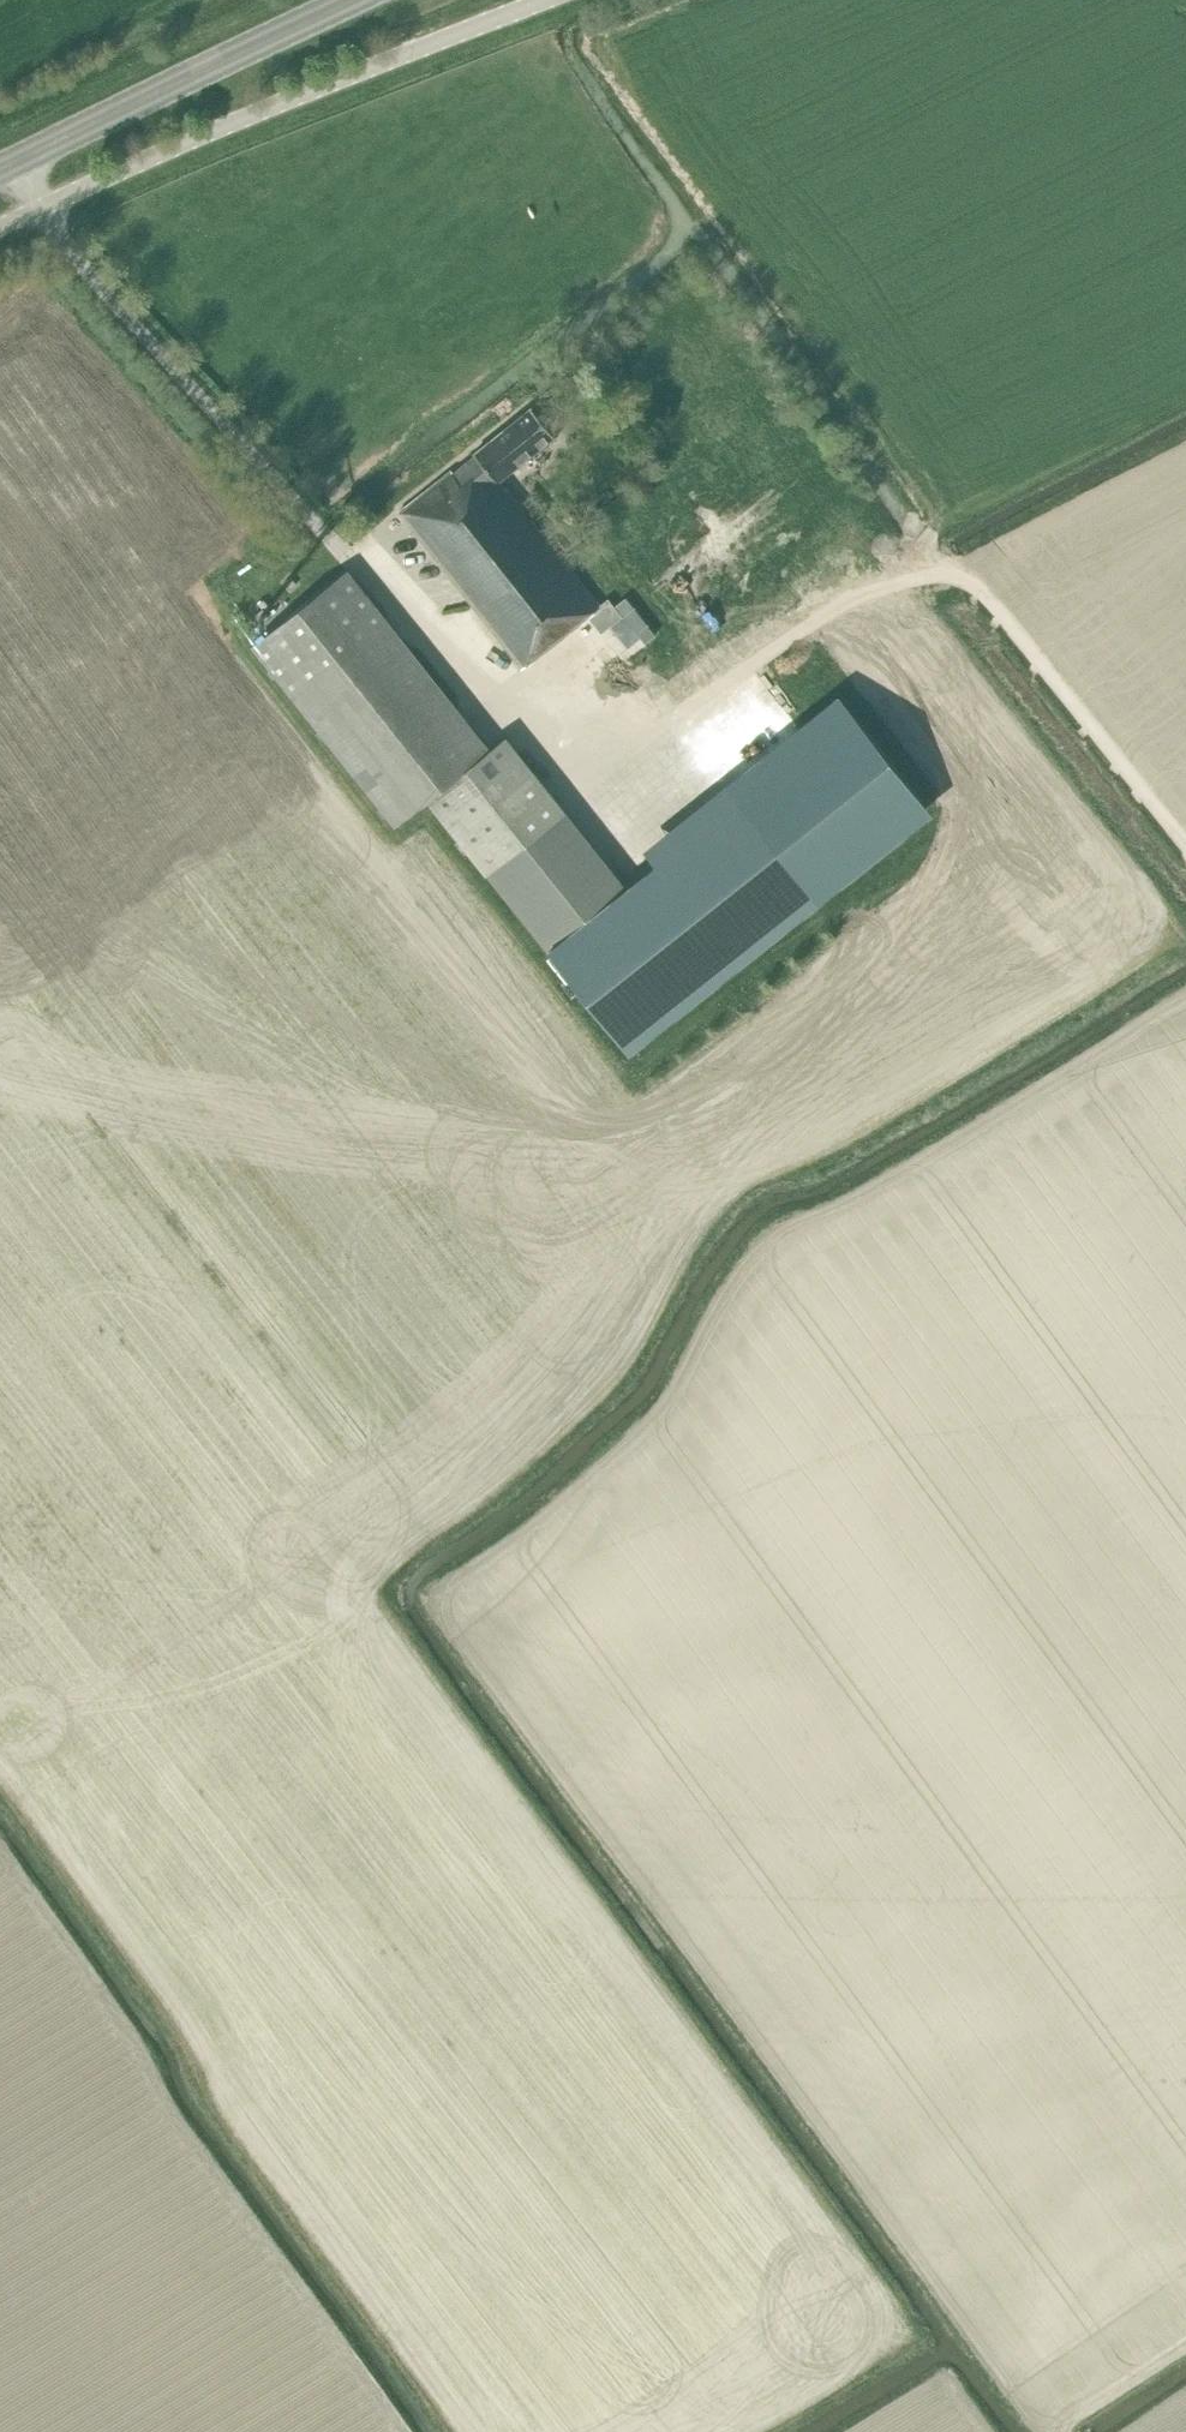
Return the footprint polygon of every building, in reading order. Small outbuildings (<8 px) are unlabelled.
[(601,632),(622,616),(608,598),(599,605),(500,479),(554,436),(531,408),(473,453),(474,455),(453,472),(451,470),(399,511),(522,667),(588,616),(601,632)] [(251,644),(394,825),(428,799),(487,873),(546,948),(623,888),(504,737),(489,749),(347,568),(251,644)] [(849,710),(547,950),(624,1047),(927,808),(849,710)]
